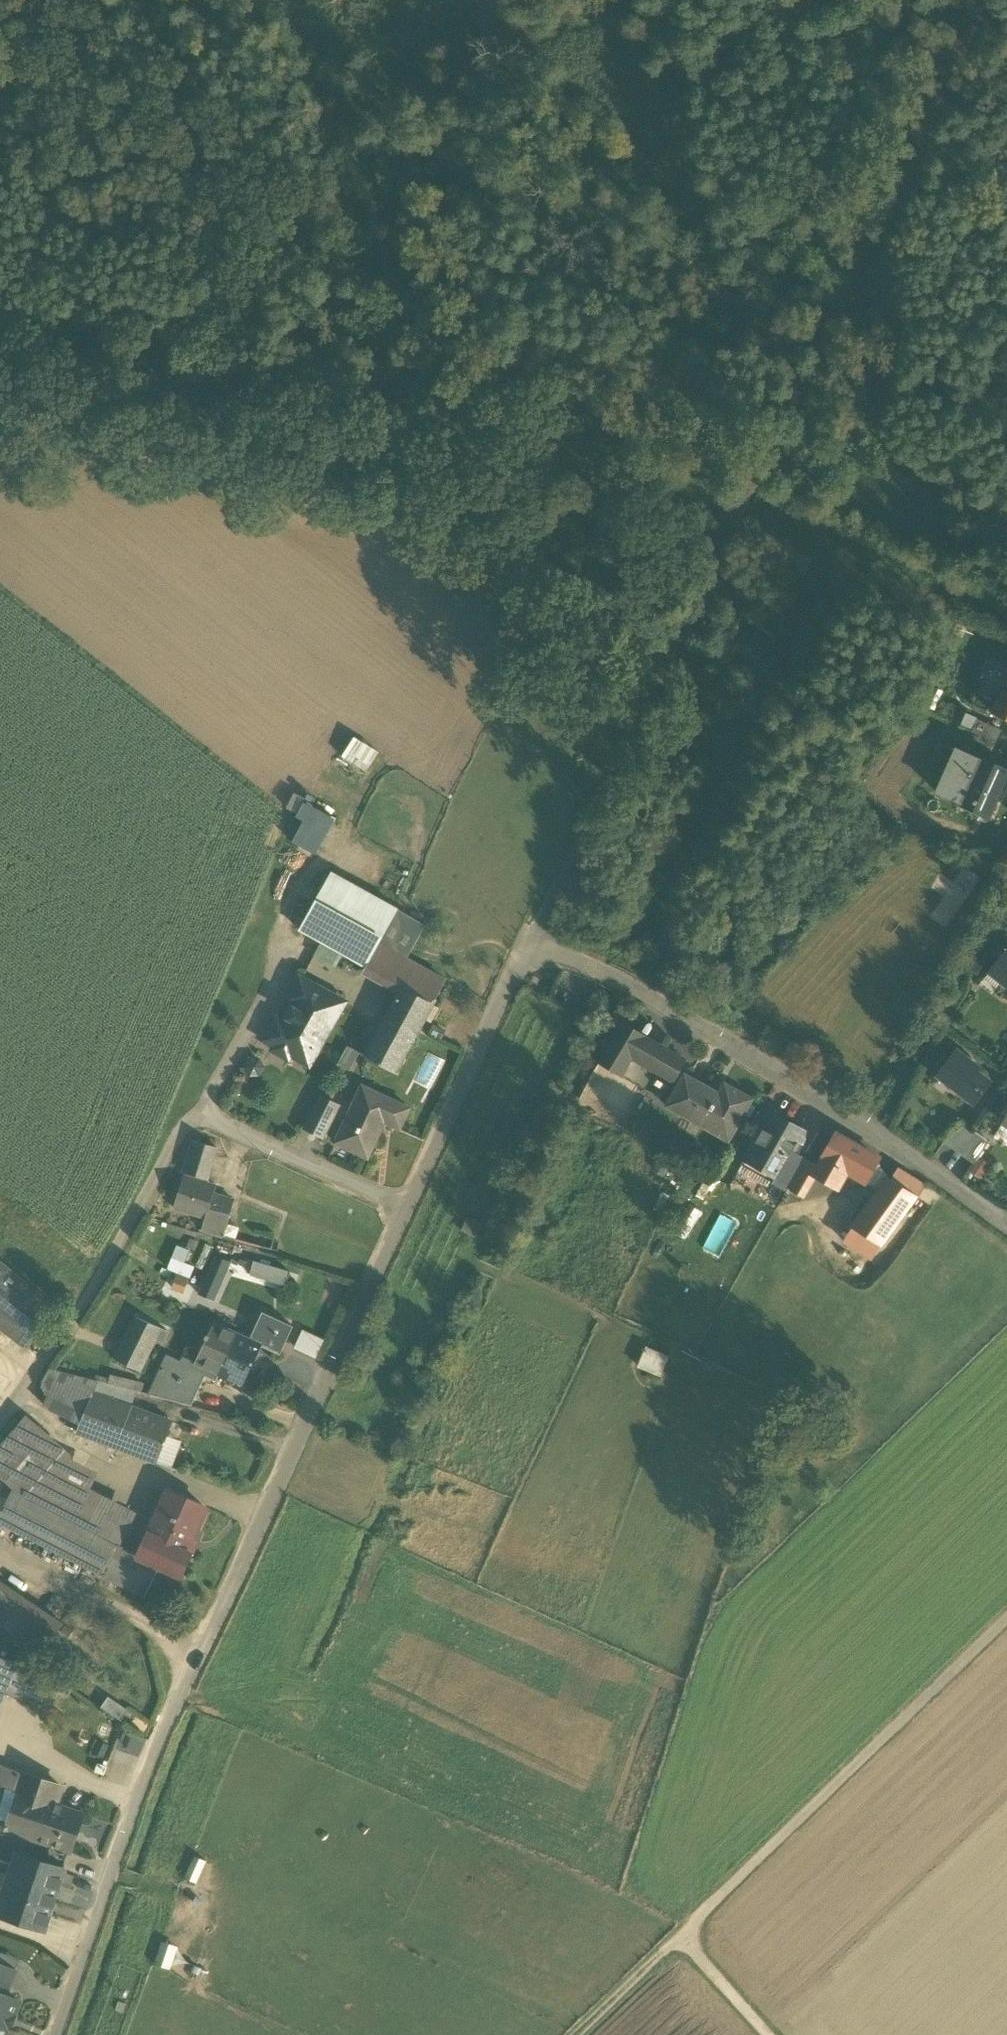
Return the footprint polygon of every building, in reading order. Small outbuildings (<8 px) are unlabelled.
[(1006,681),(992,713),(1006,720),(1006,681)] [(1000,730),(978,720),(972,732),(994,742),(1000,730)] [(369,771),(383,750),(359,735),(345,755),(369,771)] [(937,793),(958,802),(971,775),(975,777),(982,761),(956,749),(937,793)] [(1006,772),(982,761),(975,777),(971,775),(958,802),(983,813),(995,788),(999,790),(1006,772)] [(310,800),(301,817),(308,821),(298,840),(321,854),(342,817),(310,800)] [(329,873),(298,932),(320,942),(337,911),(352,884),(329,873)] [(398,909),(352,884),(337,911),(383,936),(398,909)] [(379,944),(407,959),(426,925),(398,909),(383,936),(379,944)] [(383,936),(337,911),(320,942),(365,967),(379,944),(383,936)] [(407,959),(379,944),(365,967),(403,987),(415,964),(407,959)] [(992,968),(1005,978),(1002,982),(1006,987),(1006,949),(992,968)] [(445,980),(415,964),(403,987),(365,1056),(395,1073),(445,980)] [(345,1002),(299,977),(264,1040),(275,1046),(273,1050),(288,1059),(290,1055),(309,1066),(322,1043),(320,1042),(330,1024),(332,1025),(345,1002)] [(645,1036),(623,1023),(606,1050),(628,1063),(632,1058),(645,1036)] [(664,1047),(645,1036),(632,1058),(652,1068),(664,1047)] [(339,1065),(352,1070),(359,1048),(347,1044),(339,1065)] [(687,1059),(664,1047),(652,1068),(673,1081),(687,1059)] [(628,1063),(606,1050),(598,1063),(620,1076),(628,1063)] [(991,1083),(968,1066),(971,1062),(956,1050),(937,1076),(974,1104),(991,1083)] [(719,1094),(685,1074),(667,1106),(728,1140),(751,1099),(725,1083),(719,1094)] [(342,1086),(328,1080),(320,1095),(333,1102),(342,1086)] [(362,1086),(335,1143),(367,1157),(384,1122),(400,1129),(409,1108),(362,1086)] [(333,1102),(320,1095),(304,1125),(317,1132),(333,1102)] [(806,1133),(771,1114),(746,1157),(774,1173),(781,1177),(795,1152),(806,1133)] [(968,1130),(958,1123),(944,1142),(955,1150),(968,1130)] [(968,1130),(955,1150),(964,1156),(978,1136),(968,1130)] [(817,1168),(813,1175),(814,1175),(837,1188),(846,1172),(879,1190),(888,1178),(877,1161),(876,1157),(836,1134),(817,1168)] [(978,1136),(964,1156),(974,1163),(988,1144),(978,1136)] [(217,1147),(192,1140),(183,1172),(208,1179),(217,1147)] [(795,1152),(781,1177),(774,1173),(771,1180),(787,1190),(789,1188),(804,1160),(805,1158),(795,1152)] [(817,1168),(804,1160),(789,1188),(803,1196),(814,1175),(813,1175),(817,1168)] [(923,1186),(902,1173),(888,1178),(917,1196),(923,1186)] [(216,1186),(184,1176),(175,1208),(207,1217),(214,1194),(216,1186)] [(879,1190),(852,1228),(879,1246),(880,1247),(917,1196),(888,1178),(879,1190)] [(235,1201),(214,1194),(207,1217),(203,1230),(224,1236),(231,1214),(233,1207),(235,1201)] [(879,1246),(852,1228),(846,1236),(873,1254),(879,1246)] [(195,1274),(197,1263),(189,1261),(192,1248),(178,1244),(171,1269),(195,1274)] [(231,1261),(217,1255),(200,1293),(214,1300),(231,1261)] [(279,1281),(291,1283),(294,1268),(252,1260),(248,1280),(278,1286),(279,1281)] [(11,1272),(0,1263),(0,1285),(11,1272)] [(11,1272),(0,1285),(0,1327),(22,1344),(53,1305),(11,1272)] [(188,1280),(178,1276),(174,1286),(183,1290),(188,1280)] [(294,1327),(263,1313),(250,1338),(250,1339),(262,1345),(261,1346),(280,1355),(294,1327)] [(136,1316),(116,1359),(140,1370),(155,1339),(161,1342),(166,1330),(136,1316)] [(202,1353),(197,1363),(220,1374),(239,1334),(216,1323),(202,1353)] [(319,1356),(326,1337),(303,1328),(295,1347),(319,1356)] [(250,1338),(239,1334),(220,1374),(243,1385),(261,1346),(262,1345),(250,1339),(250,1338)] [(650,1345),(641,1366),(663,1375),(671,1354),(650,1345)] [(181,1361),(168,1355),(150,1394),(171,1400),(179,1382),(199,1391),(207,1377),(215,1381),(220,1374),(197,1363),(202,1353),(188,1347),(181,1361)] [(98,1381),(50,1368),(41,1382),(50,1391),(45,1404),(82,1423),(83,1419),(94,1393),(95,1393),(98,1381)] [(118,1377),(110,1375),(108,1383),(116,1386),(118,1377)] [(108,1383),(98,1381),(95,1393),(118,1402),(120,1387),(108,1383)] [(199,1391),(179,1382),(171,1400),(192,1405),(199,1391)] [(95,1393),(94,1393),(83,1419),(82,1423),(77,1433),(117,1448),(133,1408),(118,1402),(95,1393)] [(173,1423),(133,1408),(117,1448),(157,1464),(173,1423)] [(62,1453),(24,1419),(1,1445),(40,1478),(62,1453)] [(1,1445),(0,1447),(0,1476),(24,1497),(40,1478),(1,1445)] [(136,1512),(91,1488),(99,1473),(62,1453),(40,1478),(24,1497),(22,1497),(116,1545),(136,1512)] [(205,1509),(168,1491),(138,1556),(137,1557),(159,1568),(181,1577),(192,1554),(186,1551),(205,1509)] [(12,1492),(0,1515),(0,1524),(100,1573),(110,1555),(111,1556),(116,1545),(22,1497),(12,1492)] [(138,1556),(116,1545),(111,1556),(121,1562),(111,1582),(143,1597),(159,1568),(137,1557),(138,1556)] [(121,1562),(111,1556),(110,1555),(100,1573),(99,1577),(111,1582),(121,1562)] [(0,1581),(0,1625),(43,1653),(63,1623),(0,1581)] [(51,1674),(22,1654),(17,1665),(9,1684),(39,1698),(49,1678),(51,1674)] [(0,1658),(0,1703),(9,1684),(17,1665),(0,1658)] [(69,1687),(49,1678),(39,1698),(52,1704),(57,1692),(64,1696),(69,1687)] [(127,1710),(107,1697),(100,1707),(120,1720),(127,1710)] [(16,1772),(4,1767),(0,1776),(0,1813),(16,1772)] [(16,1772),(0,1813),(0,1816),(3,1817),(0,1824),(0,1830),(1,1828),(4,1829),(3,1831),(6,1832),(7,1830),(33,1838),(32,1841),(69,1852),(82,1814),(55,1805),(61,1787),(16,1772)] [(63,1869),(32,1859),(28,1871),(58,1885),(63,1869)] [(22,1887),(28,1871),(0,1860),(0,1878),(22,1887)] [(58,1885),(28,1871),(22,1887),(15,1917),(43,1929),(58,1885)] [(0,1878),(0,1910),(15,1917),(22,1887),(0,1878)] [(162,1940),(154,1963),(171,1969),(179,1946),(162,1940)] [(0,1965),(0,1982),(9,1986),(15,1971),(0,1965)] [(19,2001),(0,1993),(0,2034),(4,2034),(19,2001)]
